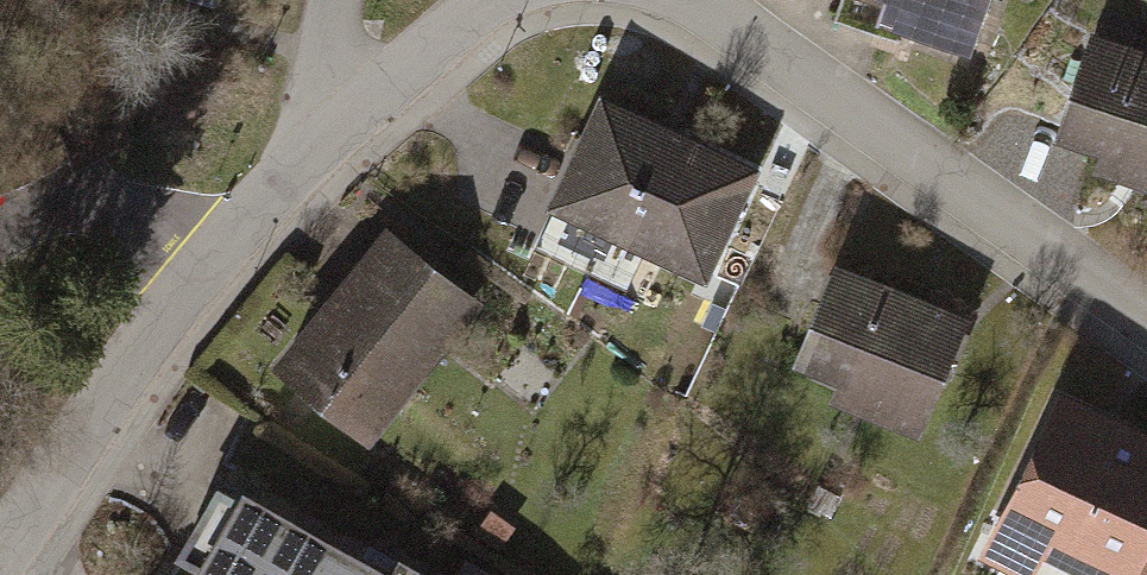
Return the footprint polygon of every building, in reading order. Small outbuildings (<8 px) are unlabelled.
[(874,14),(968,49),(987,0),(879,0),(874,14)] [(1091,24),(1053,126),(1099,143),(1092,162),(1146,183),(1146,45),(1091,24)] [(759,164),(598,87),(544,200),(705,277),(759,164)] [(484,299),(385,219),(269,360),(368,441),(484,299)] [(970,313),(834,254),(791,355),(835,374),(827,393),(918,432),(970,313)] [(1060,383),(977,551),(1026,574),(1030,574),(1042,551),(1092,574),(1146,574),(1146,441),(1145,440),(1146,436),(1146,426),(1060,383)] [(175,574),(383,574),(224,483),(172,573),(175,574)] [(490,508),(474,531),(497,547),(513,524),(490,508)]
